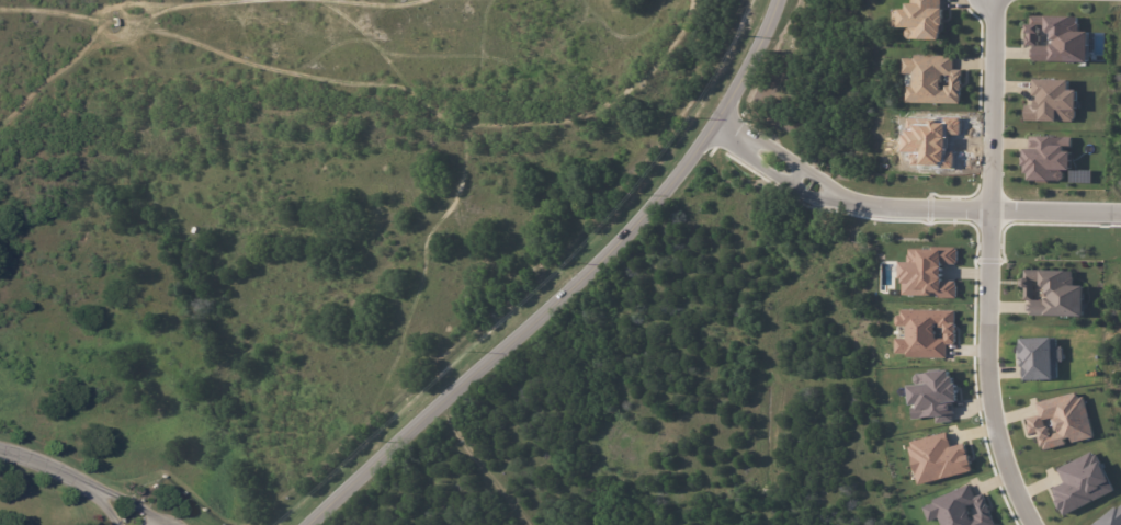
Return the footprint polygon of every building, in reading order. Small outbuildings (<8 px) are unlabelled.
[(905,27),(905,39),(941,39),(942,0),(908,0),(908,9),(898,9),(898,27),(905,27)] [(1079,17),(1028,15),(1027,46),(1032,46),(1032,60),(1088,62),(1090,32),(1078,31),(1079,17)] [(905,103),(961,103),(961,69),(953,69),(953,56),(901,56),(901,74),(911,74),(911,85),(906,85),(905,103)] [(1075,121),(1076,90),(1068,90),(1068,80),(1033,79),(1033,97),(1036,97),(1035,105),(1024,104),(1024,120),(1075,121)] [(1071,137),(1029,136),(1029,148),(1025,148),(1025,181),(1063,181),(1063,170),(1070,170),(1071,137)] [(1074,271),(1023,270),(1023,300),(1029,300),(1029,315),(1083,316),(1084,286),(1073,285),(1074,271)]
